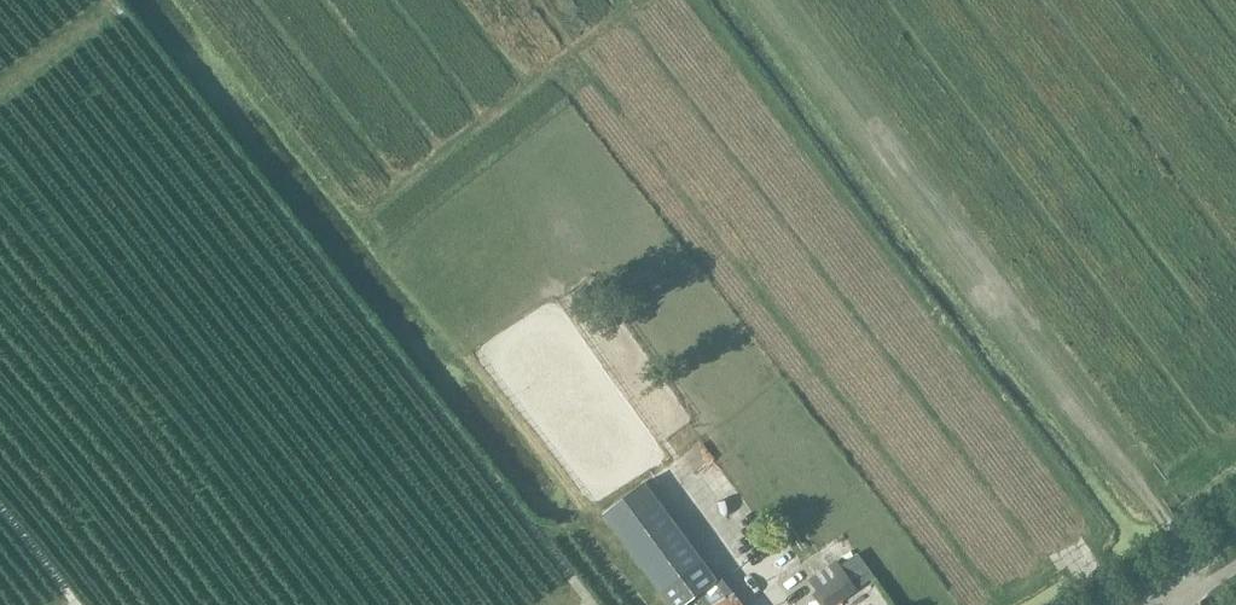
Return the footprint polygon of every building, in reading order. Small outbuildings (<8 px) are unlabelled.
[(604,512),(674,604),(686,604),(698,596),(719,580),(645,482),(604,512)] [(774,546),(753,553),(760,573),(780,567),(774,546)] [(858,554),(841,566),(837,561),(809,580),(818,591),(815,593),(823,604),(828,601),(830,604),(835,604),(874,577),(858,554)] [(698,596),(705,604),(718,604),(734,593),(722,577),(719,580),(698,596)]
